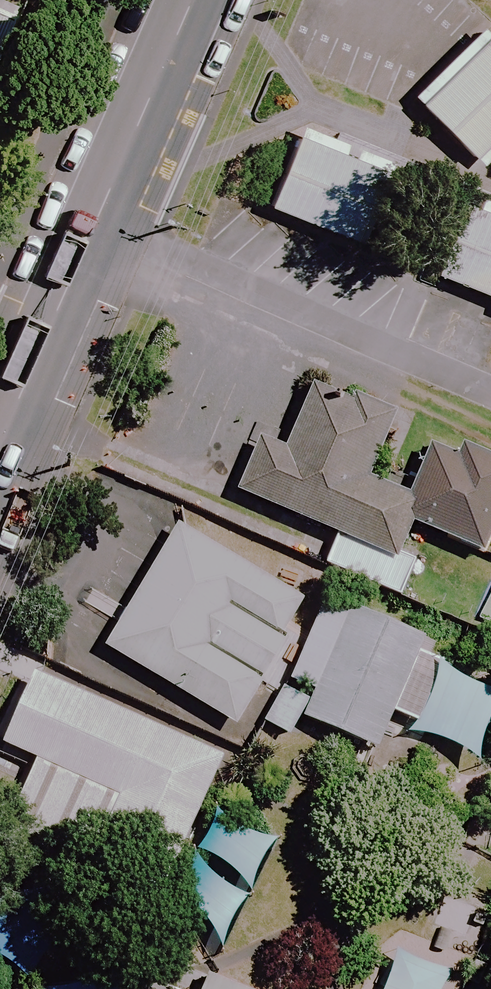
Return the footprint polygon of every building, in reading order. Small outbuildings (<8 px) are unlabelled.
[(0,6),(0,31),(9,9),(0,6)] [(466,155),(490,131),(490,42),(481,32),(411,100),(466,155)] [(404,168),(297,123),(261,215),(367,259),(404,168)] [(467,197),(433,277),(490,301),(490,207),(467,197)] [(411,527),(482,556),(490,536),(490,459),(434,435),(408,498),(368,481),(394,418),(312,384),(287,444),(262,434),(236,496),(396,562),(411,527)] [(304,609),(177,534),(105,654),(232,729),(304,609)] [(435,642),(324,593),(270,714),(380,763),(435,642)] [(0,662),(0,751),(31,765),(3,827),(168,901),(230,765),(0,662)] [(166,973),(159,988),(203,988),(166,973)]
